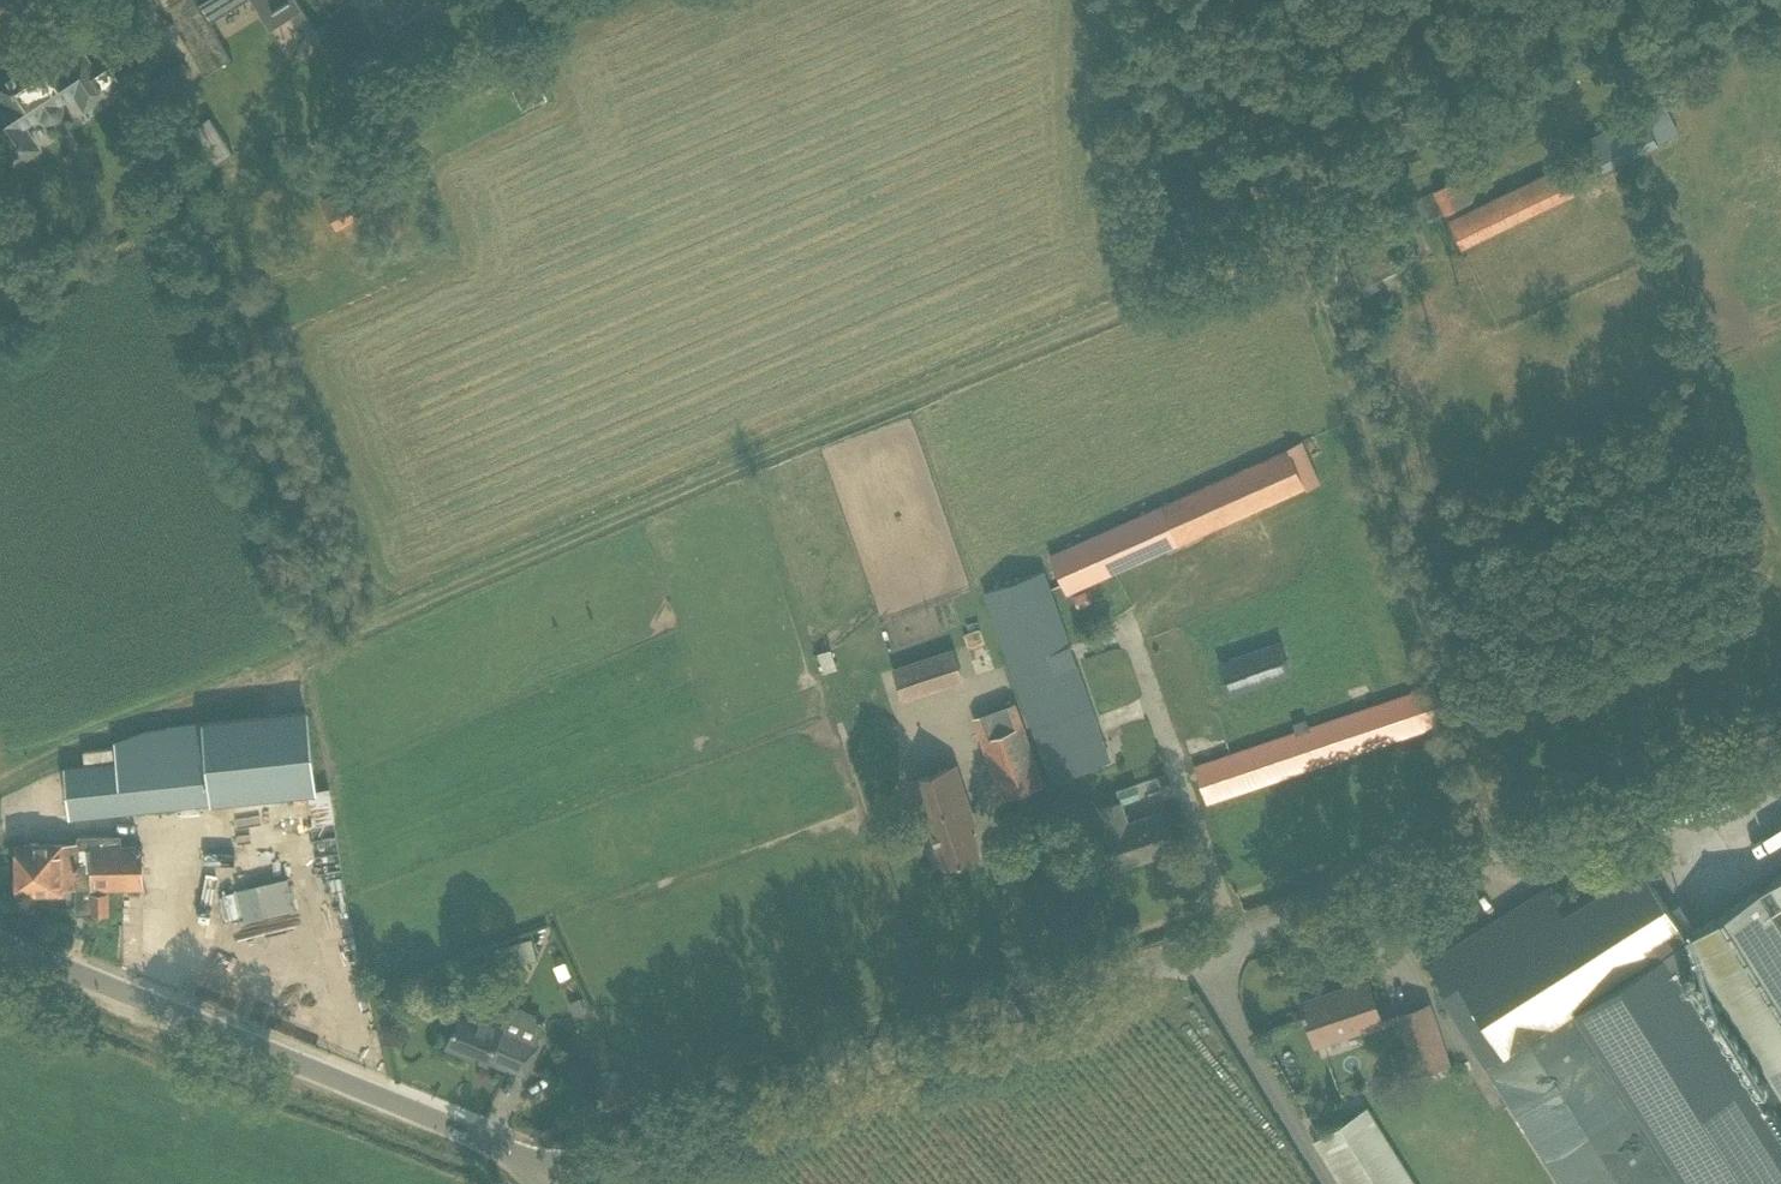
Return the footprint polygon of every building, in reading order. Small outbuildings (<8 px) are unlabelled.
[(201,8),(196,0),(160,0),(165,7),(203,72),(227,58),(206,22),(244,0),(214,0),(201,8)] [(257,19),(263,15),(270,28),(302,8),(297,0),(246,0),(257,19)] [(323,42),(340,33),(333,20),(316,28),(323,42)] [(315,28),(291,31),(293,54),(317,51),(315,28)] [(12,165),(40,147),(26,125),(36,118),(39,120),(43,121),(46,122),(50,122),(53,120),(56,118),(59,116),(61,112),(62,109),(62,105),(61,102),(72,95),(82,110),(97,101),(99,103),(129,83),(108,51),(87,65),(79,53),(58,67),(46,49),(26,62),(24,60),(9,70),(10,72),(0,79),(0,101),(2,104),(0,105),(0,116),(2,119),(0,120),(0,147),(12,165)] [(1640,110),(1574,143),(1590,177),(1678,133),(1663,103),(1642,113),(1640,110)] [(1561,168),(1450,221),(1461,244),(1572,191),(1561,168)] [(337,229),(390,200),(375,171),(321,201),(337,229)] [(1450,184),(1435,191),(1446,215),(1461,208),(1450,184)] [(1302,441),(1049,554),(1067,595),(1320,481),(1302,441)] [(1106,758),(1039,569),(985,589),(1051,779),(1106,758)] [(1279,641),(1218,663),(1230,696),(1291,675),(1279,641)] [(953,647),(892,668),(904,702),(965,681),(953,647)] [(1207,802),(1446,722),(1434,685),(1309,727),(1307,719),(1294,723),(1297,731),(1195,766),(1207,802)] [(78,766),(67,768),(72,816),(315,789),(306,711),(218,720),(215,721),(205,722),(184,724),(144,731),(125,738),(127,755),(121,756),(121,762),(78,766)] [(1001,797),(1043,782),(1023,725),(981,740),(1001,797)] [(979,854),(971,831),(967,819),(974,817),(954,759),(909,775),(926,825),(930,824),(937,843),(944,866),(979,854)] [(1140,859),(1174,846),(1162,812),(1128,823),(1121,803),(1104,809),(1111,829),(1108,830),(1120,866),(1140,859)] [(61,885),(76,885),(78,845),(77,845),(77,842),(27,843),(27,849),(18,849),(19,885),(28,885),(28,891),(62,890),(61,885)] [(107,887),(142,886),(141,844),(78,845),(76,885),(92,885),(93,912),(107,912),(107,887)] [(198,872),(226,873),(227,863),(198,863),(198,872)] [(1653,1132),(1666,1124),(1587,1000),(1596,995),(1661,956),(1688,940),(1685,936),(1641,866),(1551,923),(1534,896),(1442,954),(1428,964),(1444,990),(1440,993),(1561,1183),(1686,1183),(1653,1132)] [(248,919),(298,906),(289,873),(239,887),(248,919)] [(1685,936),(1688,940),(1697,953),(1695,955),(1702,965),(1780,1089),(1780,920),(1773,908),(1780,903),(1780,874),(1685,936)] [(500,968),(538,958),(532,938),(495,948),(500,968)] [(1587,1000),(1666,1124),(1653,1132),(1686,1183),(1780,1183),(1780,1119),(1772,1105),(1767,1109),(1683,977),(1677,967),(1695,955),(1697,953),(1688,940),(1661,956),(1596,995),(1587,1000)] [(565,961),(555,965),(561,979),(571,974),(565,961)] [(1304,1008),(1311,1030),(1317,1047),(1382,1026),(1367,980),(1337,990),(1340,997),(1305,1008),(1305,1007),(1304,1008)] [(1430,1001),(1396,1012),(1418,1074),(1452,1063),(1430,1001)] [(461,1011),(457,1021),(447,1043),(488,1060),(489,1058),(526,1074),(539,1044),(500,1028),(501,1025),(461,1011)] [(1315,1144),(1340,1183),(1412,1183),(1366,1112),(1315,1144)]
